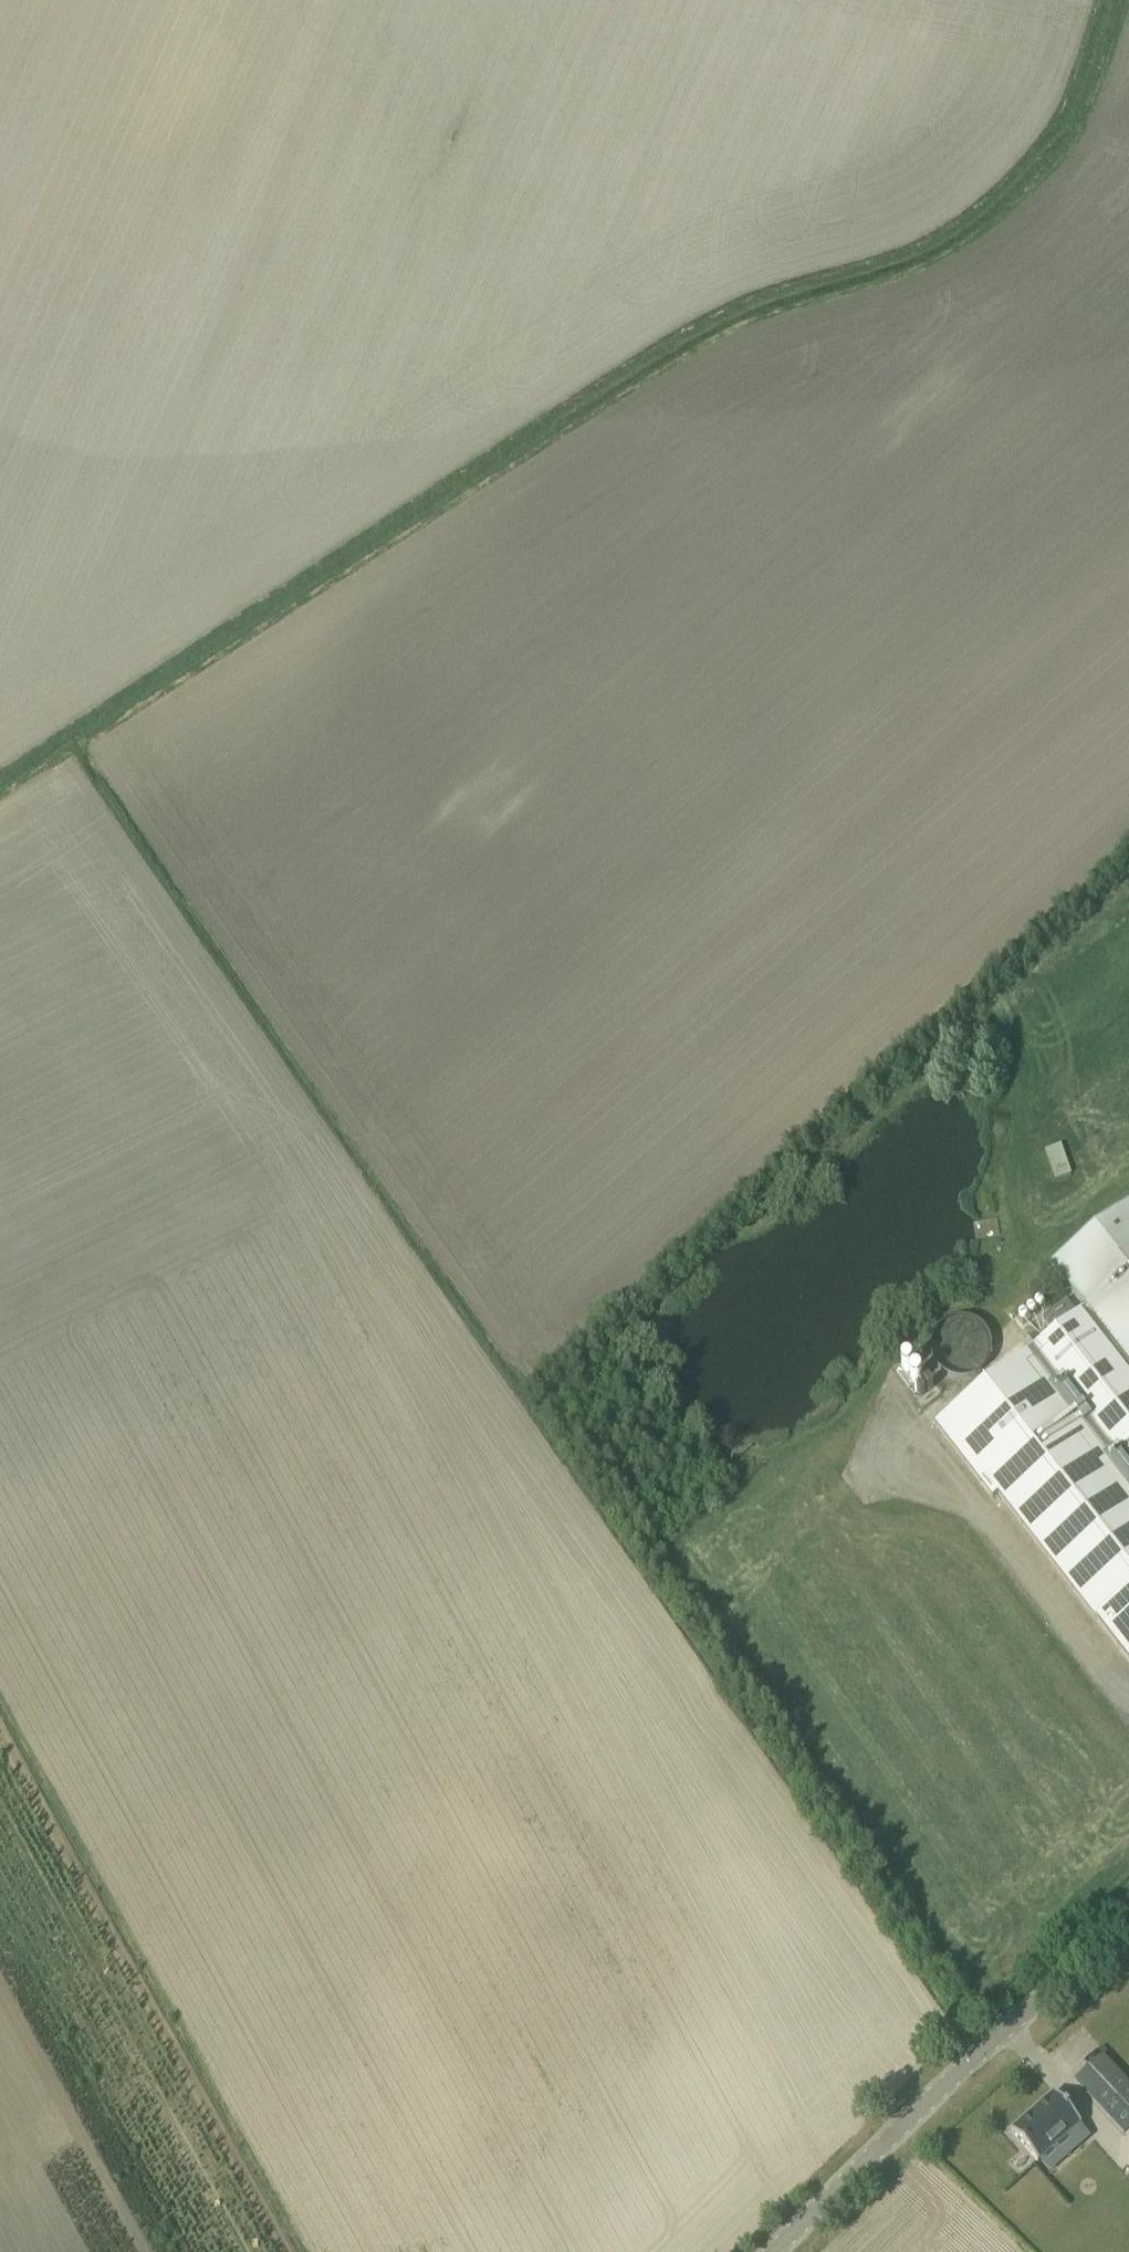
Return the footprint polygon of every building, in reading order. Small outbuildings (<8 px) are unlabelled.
[(1055,1176),(1071,1172),(1063,1143),(1047,1147),(1055,1176)] [(1051,1266),(1085,1310),(935,1425),(993,1499),(998,1495),(1128,1663),(1128,1205),(1051,1266)] [(989,1347),(989,1346),(988,1341),(987,1335),(984,1330),(980,1325),(976,1322),(972,1319),(965,1317),(960,1316),(953,1317),(949,1318),(943,1321),(938,1325),(935,1329),(932,1334),(930,1339),(929,1346),(930,1350),(931,1356),(933,1361),(937,1366),(940,1369),(945,1372),(949,1374),(956,1376),(962,1376),(969,1374),(973,1372),(979,1368),(983,1363),(986,1359),(988,1353),(989,1347)] [(1100,2006),(1092,2013),(1109,2033),(1117,2026),(1100,2006)] [(1097,2037),(1105,2031),(1090,2014),(1083,2020),(1097,2037)] [(1114,2040),(1128,2058),(1128,2027),(1114,2040)] [(1092,2100),(1123,2134),(1128,2129),(1128,2084),(1120,2074),(1092,2100)] [(1028,2117),(1012,2132),(1038,2162),(1081,2124),(1055,2094),(1028,2117)]
